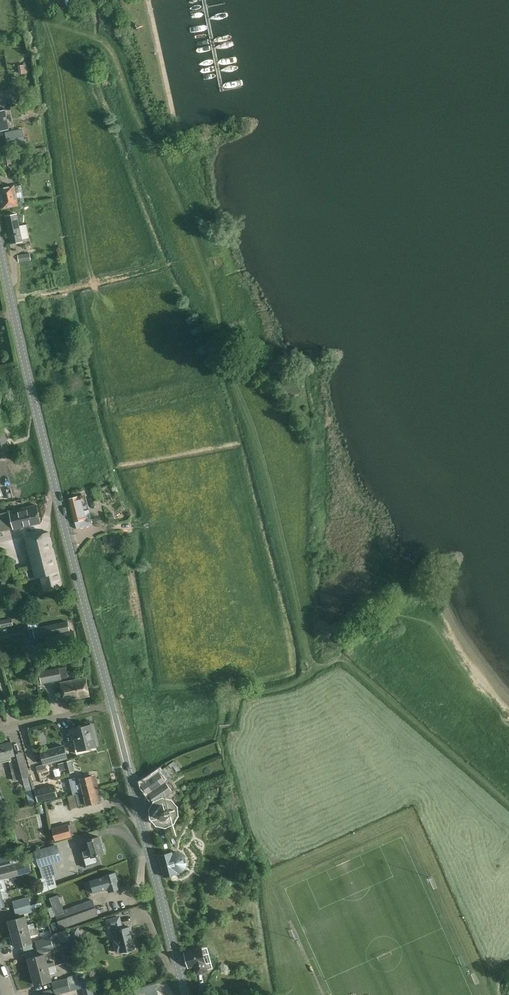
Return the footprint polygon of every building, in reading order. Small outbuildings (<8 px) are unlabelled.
[(24,107),(26,115),(37,113),(35,105),(24,107)] [(9,129),(5,109),(0,110),(0,131),(9,129)] [(13,146),(19,145),(24,144),(22,129),(10,132),(6,132),(9,147),(13,146)] [(45,147),(29,150),(30,156),(46,152),(45,147)] [(2,155),(4,165),(12,164),(10,153),(2,155)] [(13,206),(17,205),(13,186),(0,188),(0,190),(3,208),(13,206)] [(16,214),(5,216),(11,244),(22,241),(21,239),(29,238),(27,224),(19,226),(16,214)] [(30,253),(18,256),(19,261),(31,259),(30,253)] [(282,386),(286,393),(284,393),(288,399),(293,396),(292,394),(298,390),(292,379),(289,380),(290,381),(282,386)] [(1,457),(11,455),(5,433),(0,434),(0,458),(1,457)] [(69,499),(69,502),(74,522),(75,521),(77,529),(93,525),(89,509),(82,511),(78,496),(69,499)] [(9,512),(0,513),(0,532),(14,528),(14,529),(30,525),(40,523),(36,505),(27,507),(9,512)] [(26,537),(36,578),(41,577),(44,591),(62,587),(49,532),(26,537)] [(111,536),(112,544),(121,543),(120,535),(111,536)] [(0,628),(13,625),(12,618),(0,620),(0,627),(0,628)] [(35,640),(33,643),(36,645),(34,648),(37,650),(49,647),(49,648),(66,644),(76,642),(74,631),(70,632),(68,621),(53,625),(43,627),(34,629),(36,637),(36,640),(35,640)] [(26,667),(26,670),(29,673),(32,673),(35,670),(35,667),(32,664),(29,664),(26,667)] [(39,671),(42,684),(61,680),(59,667),(39,671)] [(86,678),(60,683),(64,701),(90,695),(86,678)] [(76,751),(86,748),(96,746),(91,724),(70,730),(73,739),(76,751)] [(15,780),(30,776),(25,760),(24,752),(15,755),(11,742),(0,745),(0,763),(10,760),(15,780)] [(41,752),(44,764),(67,758),(64,746),(41,752)] [(67,773),(74,772),(72,761),(58,764),(60,771),(66,769),(67,773)] [(39,770),(43,785),(53,782),(48,767),(39,770)] [(148,793),(165,780),(159,771),(141,784),(148,793)] [(84,791),(84,792),(98,788),(96,780),(93,781),(91,775),(73,780),(75,787),(83,785),(84,791)] [(28,777),(35,804),(38,803),(31,776),(28,777)] [(155,803),(163,798),(173,791),(165,780),(148,793),(155,803)] [(54,785),(36,790),(38,801),(57,797),(54,785)] [(76,793),(79,807),(88,805),(98,802),(97,796),(100,795),(98,788),(84,792),(84,791),(76,793)] [(166,820),(167,819),(168,819),(169,818),(170,817),(171,816),(171,814),(172,813),(172,812),(171,810),(171,809),(170,808),(170,807),(169,806),(167,805),(166,805),(165,804),(164,804),(162,805),(161,805),(160,806),(159,806),(158,807),(157,808),(157,809),(156,811),(156,812),(156,813),(157,815),(157,816),(158,817),(159,818),(160,818),(161,819),(162,820),(163,820),(165,820),(166,820)] [(72,837),(71,834),(77,833),(75,823),(68,825),(68,824),(51,828),(55,841),(72,837)] [(85,867),(100,863),(98,855),(104,853),(99,836),(86,840),(89,847),(80,850),(85,867)] [(43,879),(58,874),(54,862),(61,860),(57,844),(35,851),(43,879)] [(158,855),(164,877),(177,873),(182,871),(184,870),(186,867),(187,865),(187,862),(186,859),(185,856),(184,854),(181,852),(179,851),(176,851),(172,852),(158,855)] [(11,864),(23,860),(21,852),(0,857),(0,868),(11,864)] [(29,861),(0,868),(0,892),(7,891),(4,879),(32,872),(29,861)] [(104,875),(105,877),(90,881),(94,892),(108,888),(109,892),(120,888),(115,872),(104,875)] [(48,893),(53,908),(54,908),(61,928),(99,915),(93,900),(71,907),(64,887),(48,893)] [(4,906),(2,899),(9,897),(7,891),(0,892),(0,907),(4,906)] [(13,902),(15,909),(31,905),(29,897),(13,902)] [(31,905),(15,909),(16,915),(32,911),(31,905)] [(8,920),(12,934),(28,929),(35,928),(34,923),(27,925),(25,916),(8,920)] [(114,926),(117,938),(113,939),(117,953),(121,952),(134,948),(132,940),(133,939),(130,927),(123,929),(123,928),(122,928),(119,917),(106,920),(108,927),(114,926)] [(49,924),(43,925),(45,932),(51,930),(49,924)] [(28,929),(12,934),(15,947),(32,943),(30,936),(39,933),(37,927),(35,928),(28,929)] [(78,927),(52,934),(50,938),(52,944),(52,946),(60,944),(60,942),(62,942),(80,937),(78,927)] [(50,938),(35,942),(36,948),(52,944),(50,938)] [(53,950),(52,946),(52,944),(36,948),(38,954),(53,950)] [(189,966),(195,965),(197,972),(199,972),(199,973),(205,971),(205,970),(207,970),(201,948),(185,953),(187,959),(186,961),(187,964),(188,964),(189,966)] [(55,965),(54,962),(47,964),(44,954),(28,958),(31,972),(55,965)] [(56,972),(55,965),(31,972),(35,985),(51,981),(49,974),(54,973),(54,972),(56,972)] [(52,983),(53,989),(84,980),(79,974),(68,976),(65,979),(52,983)] [(70,991),(89,986),(85,980),(84,980),(53,989),(55,994),(56,994),(70,991)] [(84,994),(94,994),(91,986),(83,988),(84,994)]
